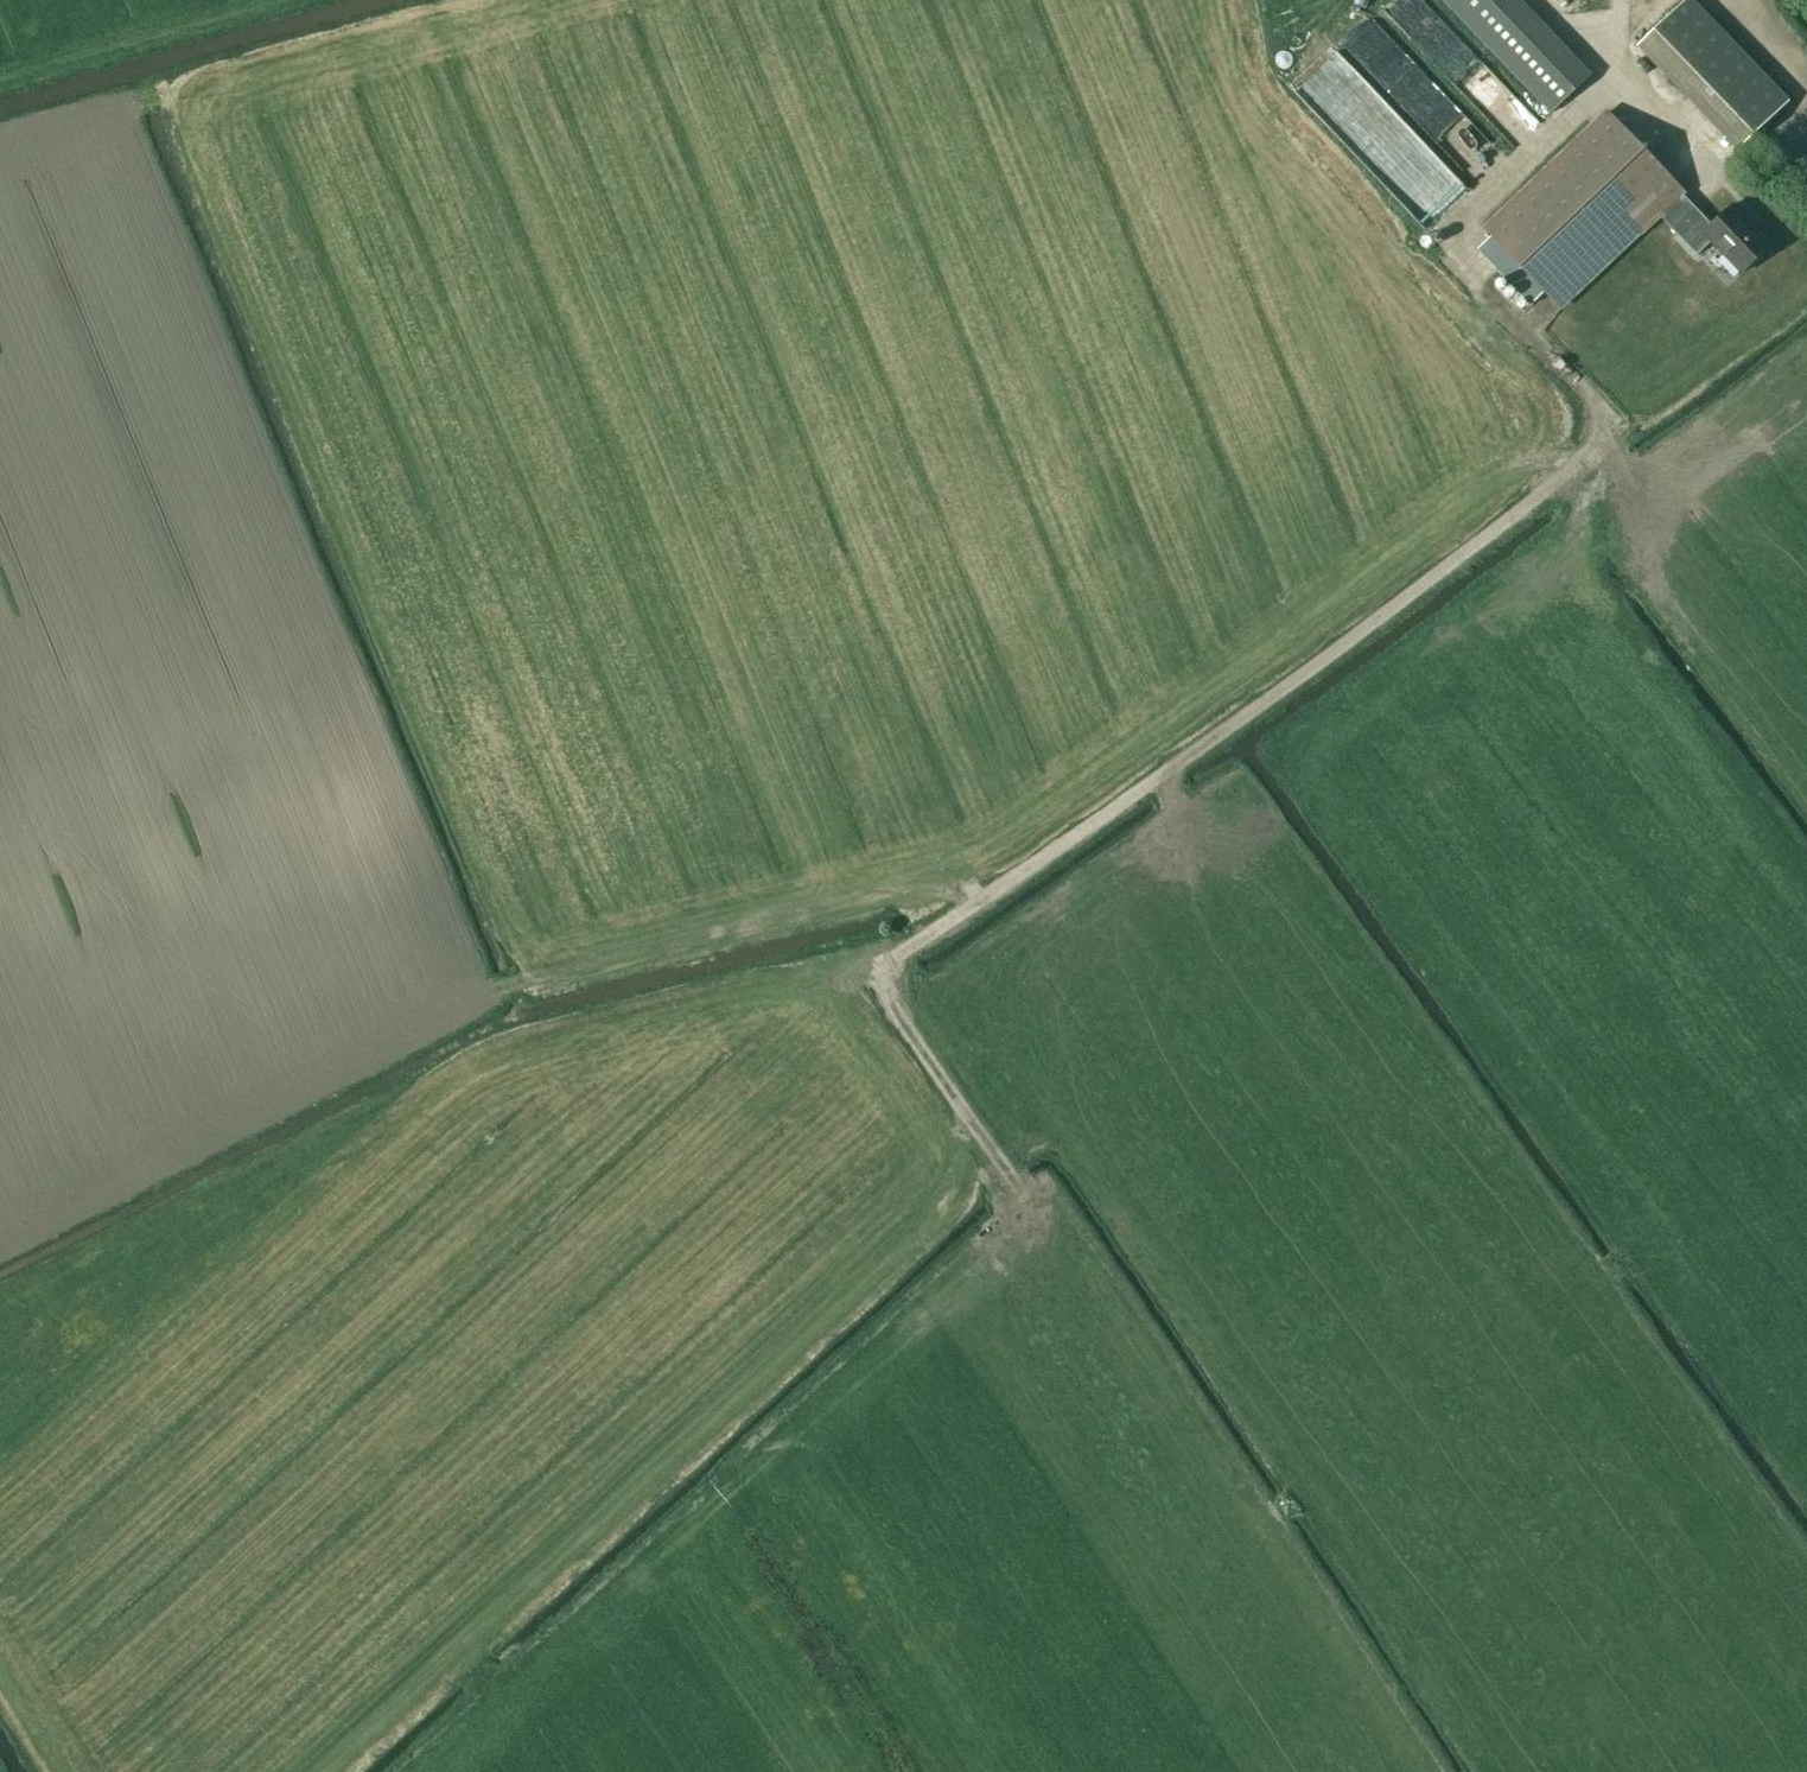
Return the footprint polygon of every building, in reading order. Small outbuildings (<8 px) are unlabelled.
[(1433,62),(1458,39),(1493,78),(1495,76),(1426,0),(1390,0),(1383,7),(1433,62)] [(1587,77),(1514,0),(1443,0),(1550,113),(1587,77)] [(1637,45),(1655,63),(1674,46),(1756,132),(1790,100),(1694,0),(1685,0),(1637,45)] [(1353,18),(1353,52),(1393,52),(1393,18),(1353,18)] [(1684,192),(1607,111),(1484,228),(1545,291),(1560,307),(1639,232),(1641,234),(1660,216),(1696,254),(1711,241),(1741,273),(1770,245),(1747,220),(1749,218),(1734,203),(1711,224),(1682,194),(1684,192)] [(1461,163),(1486,163),(1485,150),(1477,150),(1477,140),(1461,140),(1461,163)] [(1440,210),(1465,200),(1452,169),(1427,178),(1440,210)] [(1545,291),(1492,236),(1479,249),(1531,304),(1545,291)]
